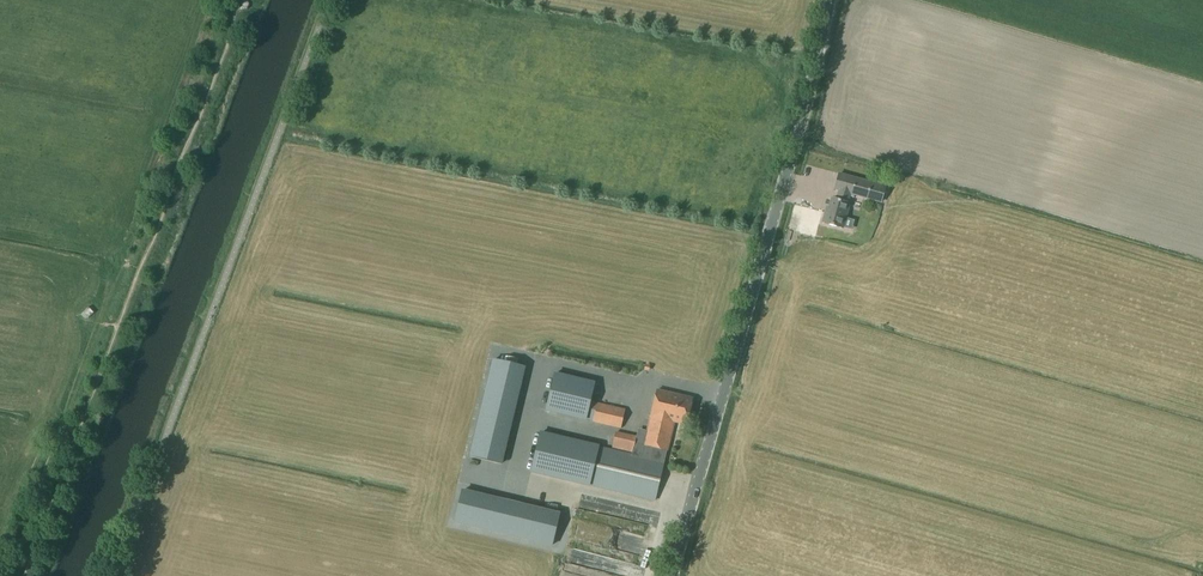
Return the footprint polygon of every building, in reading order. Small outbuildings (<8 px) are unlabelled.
[(839,191),(837,199),(849,203),(851,196),(882,205),(886,188),(839,175),(834,190),(839,191)] [(825,213),(822,223),(844,230),(851,204),(849,203),(837,199),(836,200),(832,199),(828,214),(825,213)] [(494,361),(471,457),(501,465),(525,369),(494,361)] [(586,420),(590,402),(594,384),(554,375),(546,411),(586,420)] [(650,418),(643,446),(661,451),(667,452),(674,422),(686,425),(692,399),(656,390),(649,418),(650,418)] [(590,402),(586,420),(593,422),(592,423),(621,430),(625,410),(590,402)] [(661,477),(667,452),(661,451),(643,446),(634,444),(632,455),(612,450),(598,447),(599,446),(540,432),(530,473),(589,487),(589,485),(655,501),(661,477)] [(634,444),(636,437),(615,433),(612,450),(632,455),(634,444)] [(497,500),(462,491),(454,522),(552,545),(554,538),(559,515),(497,500)]
